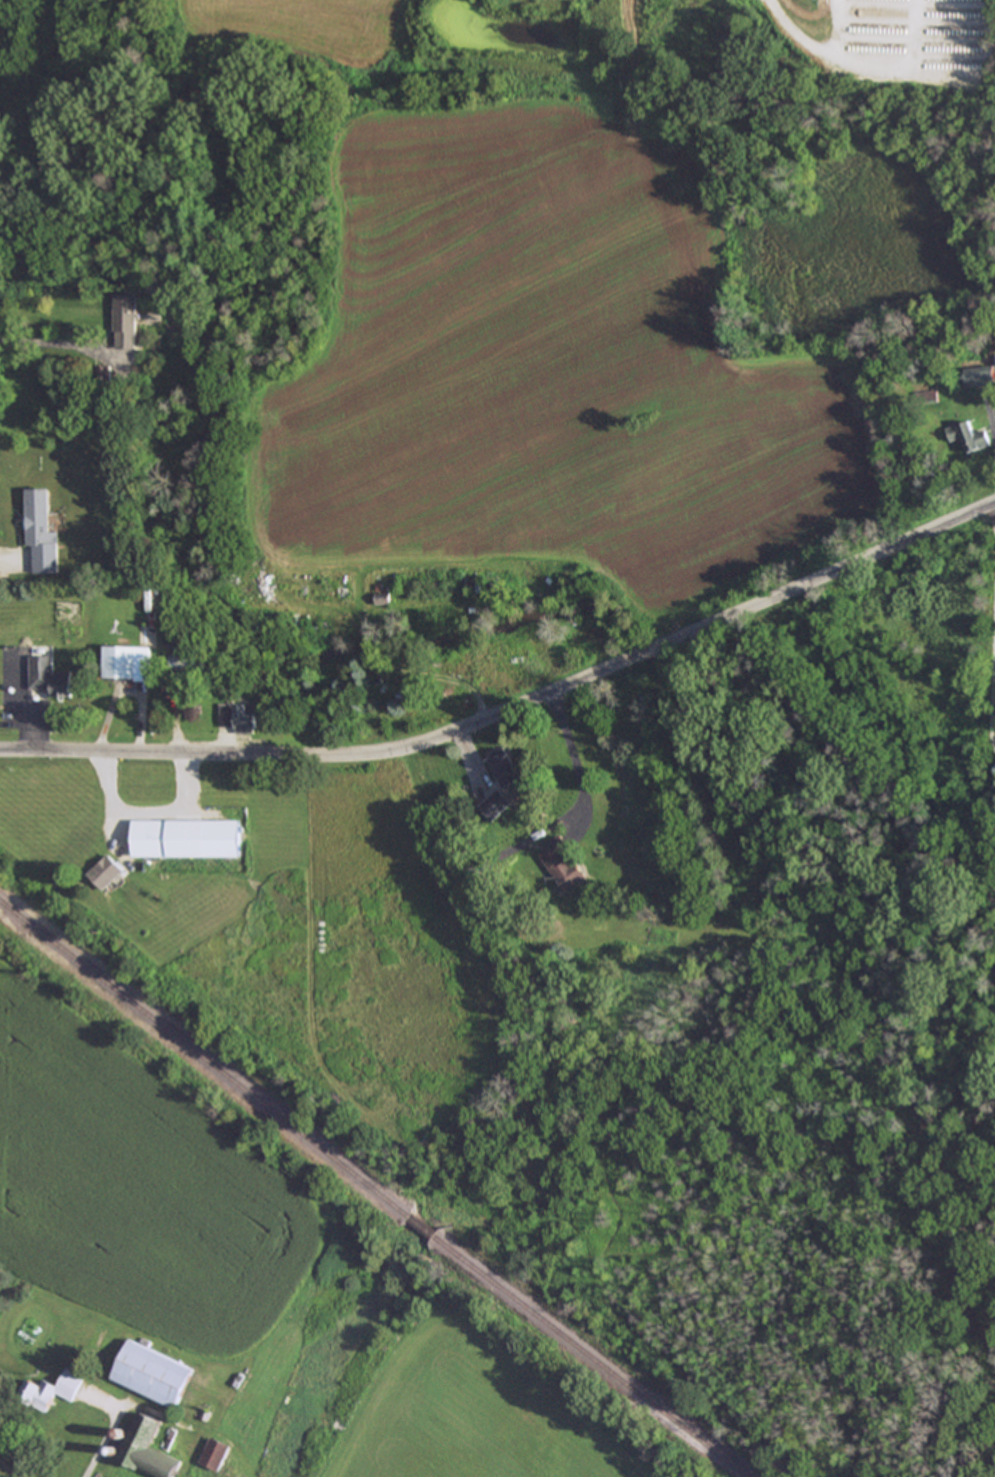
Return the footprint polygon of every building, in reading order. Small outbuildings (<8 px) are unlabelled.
[(114,349),(137,349),(137,293),(114,293),(114,349)] [(994,383),(994,366),(965,369),(966,385),(994,383)] [(967,453),(990,445),(984,427),(973,430),(970,420),(946,428),(950,441),(961,437),(967,453)] [(389,603),(389,592),(375,592),(375,603),(389,603)] [(128,632),(113,632),(113,643),(103,644),(103,678),(137,678),(137,645),(128,645),(128,632)] [(171,669),(199,669),(199,642),(171,642),(171,669)] [(49,697),(71,697),(71,668),(52,668),(52,656),(29,656),(29,688),(49,688),(49,697)] [(260,713),(249,713),(249,703),(221,703),(221,725),(235,725),(235,733),(260,733),(260,713)] [(488,756),(503,788),(522,779),(508,747),(488,756)] [(477,807),(490,822),(511,804),(498,789),(477,807)] [(242,857),(242,820),(133,820),(133,857),(242,857)] [(563,893),(588,878),(563,835),(538,849),(563,893)] [(87,874),(105,892),(126,871),(108,853),(87,874)] [(179,1408),(195,1367),(128,1340),(112,1381),(179,1408)] [(30,1379),(21,1397),(49,1410),(57,1393),(75,1401),(87,1377),(69,1368),(60,1386),(45,1378),(41,1385),(30,1379)] [(156,1476),(175,1476),(182,1460),(151,1447),(162,1421),(140,1411),(118,1461),(156,1476)] [(231,1445),(211,1436),(199,1463),(219,1471),(231,1445)]
